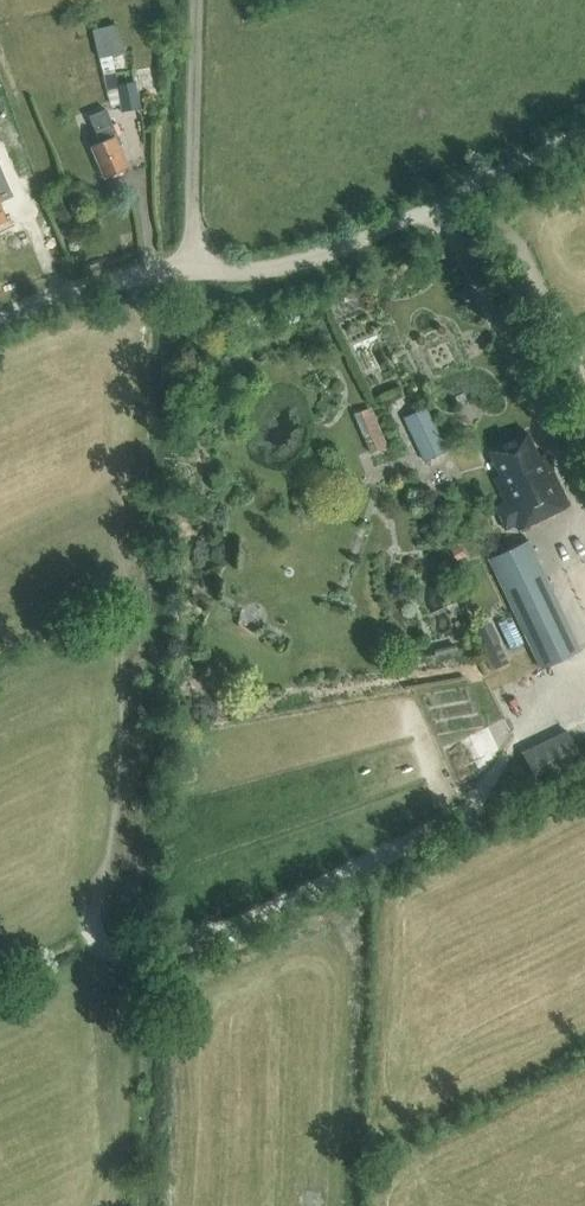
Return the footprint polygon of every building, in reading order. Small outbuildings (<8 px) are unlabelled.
[(116,21),(92,27),(100,56),(124,50),(116,21)] [(115,73),(113,74),(119,98),(122,113),(140,108),(137,93),(132,71),(131,69),(115,73)] [(105,109),(89,116),(101,142),(92,146),(105,177),(128,168),(118,146),(121,144),(105,109)] [(12,192),(0,165),(0,197),(12,192)] [(387,445),(370,407),(354,414),(370,452),(387,445)] [(426,407),(403,418),(424,463),(447,452),(426,407)] [(527,432),(489,449),(500,474),(495,477),(505,500),(495,505),(505,528),(516,523),(518,527),(569,504),(545,454),(539,457),(527,432)] [(578,649),(528,538),(488,556),(538,667),(578,649)] [(491,622),(475,629),(484,650),(500,643),(491,622)] [(521,752),(537,785),(583,762),(576,746),(568,730),(521,752)] [(453,747),(463,772),(487,761),(476,737),(453,747)] [(584,765),(584,764),(584,741),(576,746),(584,765)]
